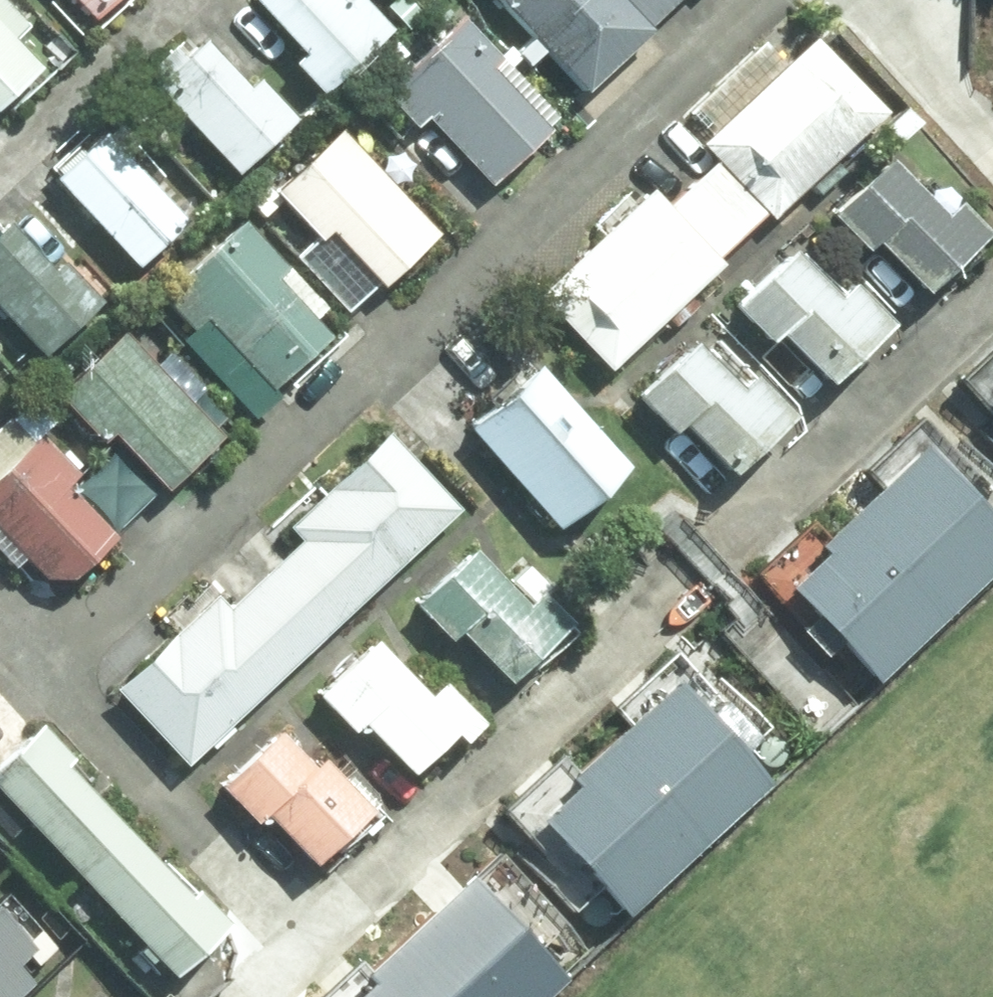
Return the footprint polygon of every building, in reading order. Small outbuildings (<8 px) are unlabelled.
[(90,43),(137,0),(51,0),(90,43)] [(352,0),(256,0),(244,11),(326,100),(390,42),(352,0)] [(707,0),(453,0),(569,126),(707,0)] [(871,120),(786,28),(680,125),(765,217),(871,120)] [(530,123),(447,34),(383,92),(465,182),(530,123)] [(296,126),(214,37),(150,96),(232,185),(296,126)] [(0,61),(0,112),(26,89),(0,61)] [(193,218),(111,128),(47,187),(129,276),(193,218)] [(406,242),(324,153),(259,211),(341,301),(406,242)] [(965,269),(875,171),(815,225),(905,323),(965,269)] [(718,279),(648,203),(538,303),(608,379),(718,279)] [(3,218),(0,221),(0,344),(20,366),(85,307),(3,218)] [(879,343),(789,245),(730,299),(820,397),(879,343)] [(304,342),(222,253),(158,312),(240,401),(304,342)] [(943,371),(992,423),(992,324),(943,371)] [(778,439),(687,341),(628,395),(718,493),(778,439)] [(204,440),(122,351),(58,409),(140,498),(204,440)] [(632,494),(520,373),(448,439),(559,561),(632,494)] [(752,572),(850,673),(992,535),(992,518),(904,426),(752,572)] [(2,442),(0,443),(0,568),(19,590),(84,531),(2,442)] [(443,533),(372,457),(114,692),(185,768),(443,533)] [(554,653),(464,555),(404,609),(495,707),(554,653)] [(456,742),(366,644),(307,698),(397,796),(456,742)] [(670,658),(504,819),(598,916),(764,755),(670,658)] [(15,731),(0,745),(0,840),(145,996),(155,996),(212,945),(15,731)] [(358,833),(267,735),(208,789),(298,887),(358,833)] [(298,996),(503,996),(532,972),(443,871),(298,996)] [(34,955),(0,918),(0,985),(34,955)]
